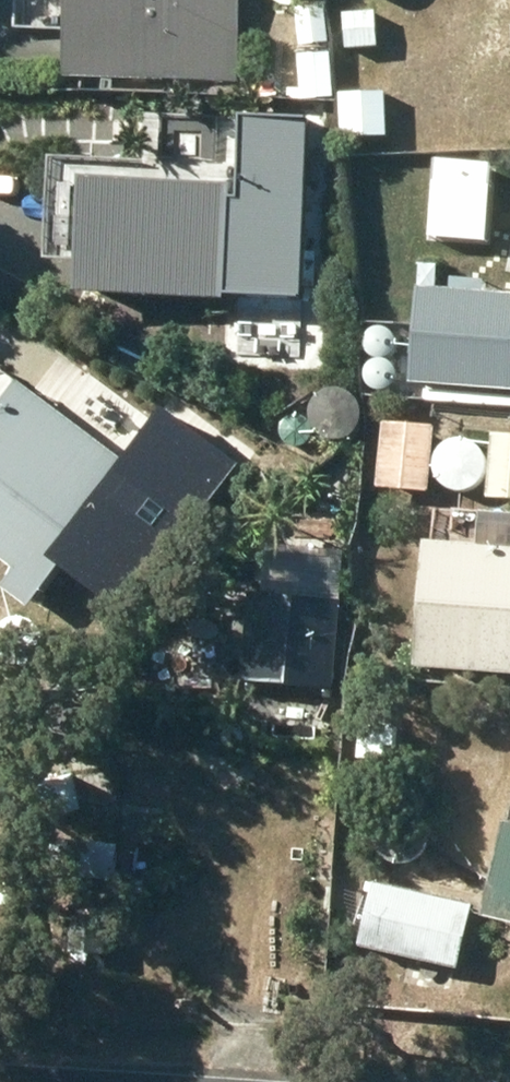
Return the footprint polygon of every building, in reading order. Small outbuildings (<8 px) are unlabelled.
[(57,65),(230,73),(234,0),(60,0),(57,65)] [(295,36),(325,34),(323,0),(293,0),(295,36)] [(340,3),(342,41),(374,39),(372,1),(340,3)] [(67,278),(254,289),(261,163),(46,152),(41,250),(69,251),(67,278)] [(468,161),(468,192),(509,191),(509,160),(468,161)] [(509,382),(509,286),(415,278),(407,373),(509,382)] [(11,558),(0,572),(0,577),(23,596),(111,485),(162,525),(212,462),(161,422),(129,463),(13,371),(0,387),(0,549),(11,558)] [(368,419),(362,483),(414,488),(419,424),(368,419)] [(471,495),(509,497),(509,434),(475,432),(471,495)] [(402,662),(509,672),(509,549),(410,542),(409,556),(402,662)] [(246,582),(238,671),(329,680),(337,591),(246,582)] [(357,712),(354,749),(391,752),(394,715),(357,712)] [(162,732),(161,795),(239,796),(240,733),(162,732)] [(480,902),(509,910),(509,805),(504,804),(480,902)] [(356,939),(453,961),(468,894),(372,872),(356,939)]
